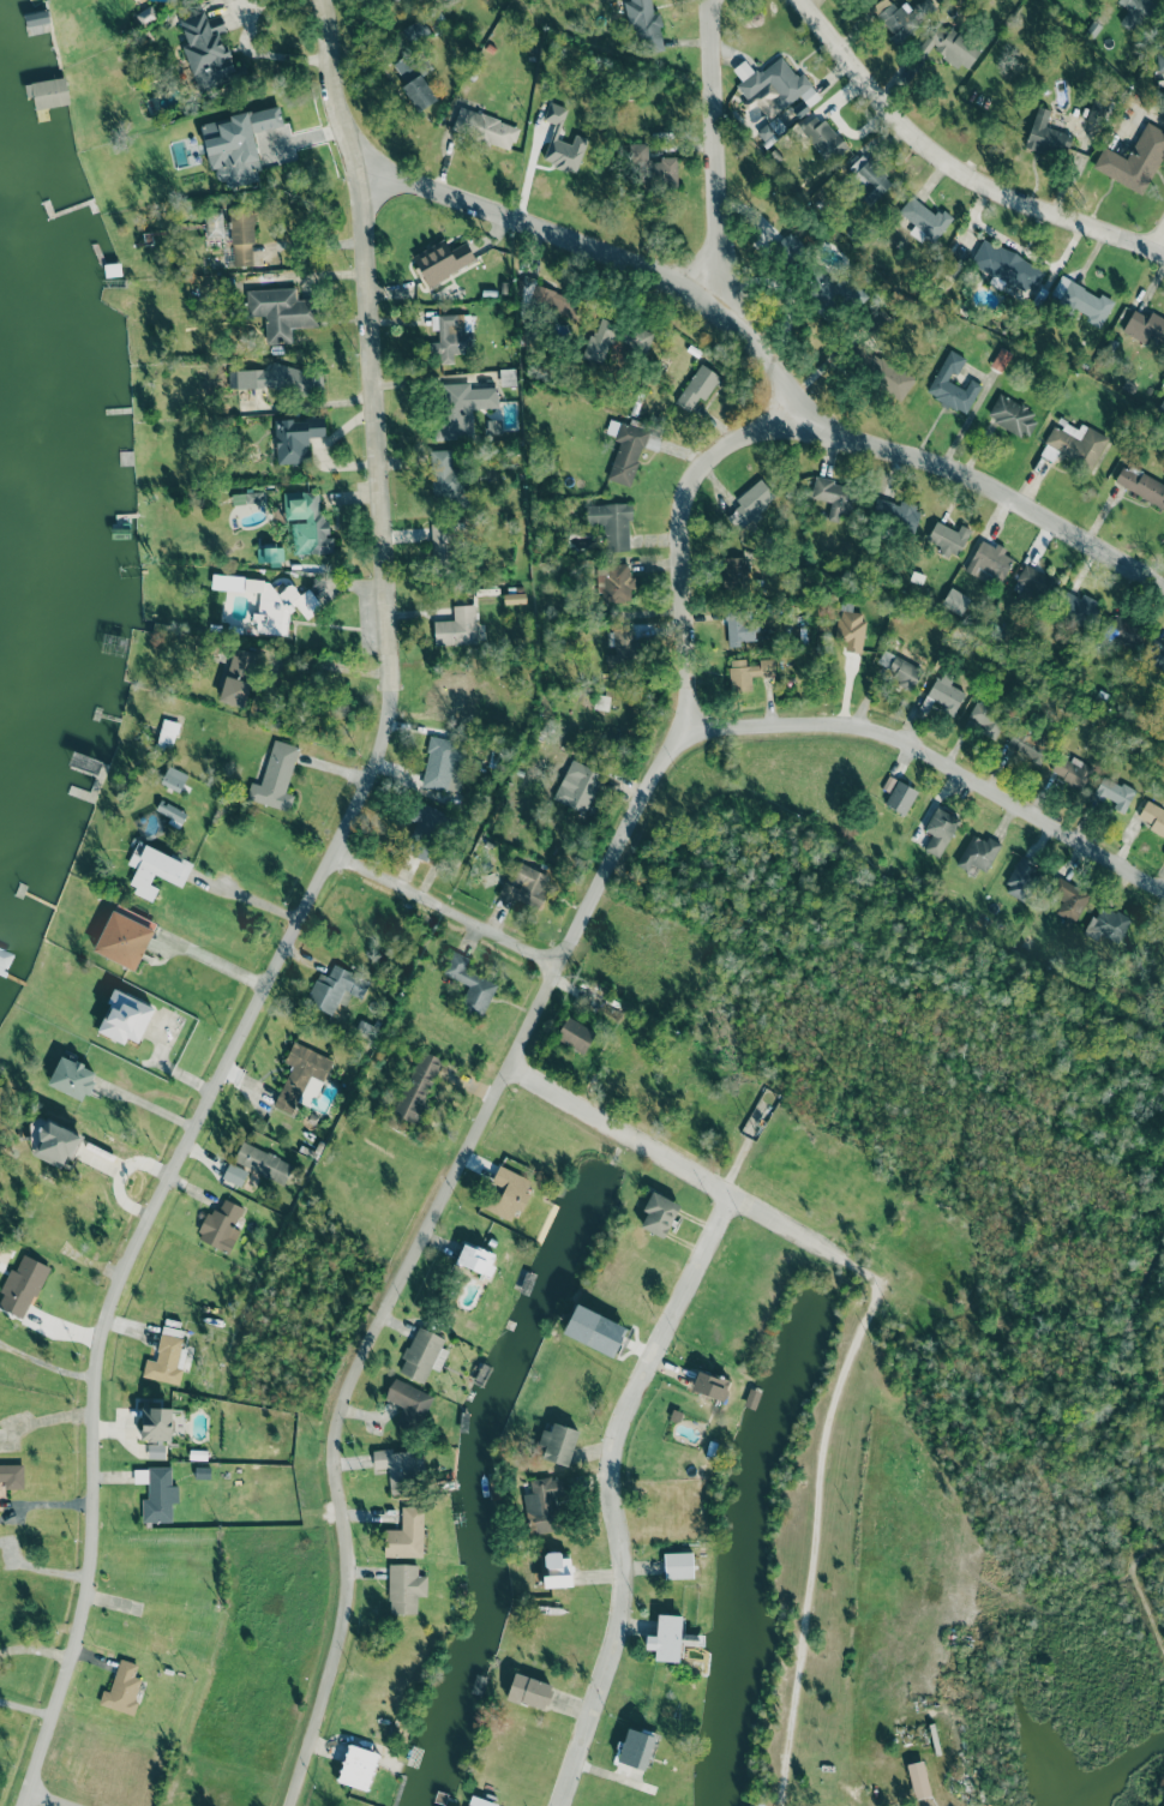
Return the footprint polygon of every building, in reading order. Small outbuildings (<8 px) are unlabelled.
[(635,50),(661,45),(653,0),(626,0),(635,50)] [(916,11),(906,19),(892,0),(881,0),(871,7),(897,43),(925,23),(916,11)] [(1152,0),(1119,0),(1117,2),(1128,10),(1120,22),(1137,33),(1157,4),(1152,0)] [(50,21),(48,10),(25,15),(27,26),(50,21)] [(180,18),(188,45),(184,46),(198,91),(236,79),(222,32),(226,31),(221,15),(207,19),(204,11),(180,18)] [(431,34),(422,18),(401,30),(411,46),(431,34)] [(919,52),(925,57),(931,48),(966,72),(981,49),(940,21),(919,52)] [(390,67),(420,111),(438,99),(407,54),(390,67)] [(817,100),(786,54),(756,74),(746,59),(733,69),(741,81),(736,85),(748,102),(772,85),(779,95),(774,99),(781,109),(800,96),(808,107),(817,100)] [(28,83),(33,110),(70,103),(65,76),(28,83)] [(1088,120),(1103,123),(1108,98),(1093,95),(1088,120)] [(588,138),(575,134),(572,144),(557,140),(567,107),(549,102),(543,120),(554,124),(543,162),(577,173),(588,138)] [(254,131),(283,126),(280,106),(229,115),(230,120),(201,125),(210,171),(215,170),(218,189),(259,181),(257,171),(261,171),(254,131)] [(1050,110),(1039,106),(1025,145),(1064,159),(1072,136),(1045,126),(1050,110)] [(519,126),(458,107),(452,131),(512,149),(519,126)] [(846,150),(825,115),(804,128),(825,163),(846,150)] [(785,128),(777,116),(757,131),(761,136),(762,136),(768,144),(776,138),(774,136),(785,128)] [(1103,147),(1092,169),(1144,194),(1163,153),(1163,131),(1145,122),(1128,159),(1103,147)] [(677,158),(648,158),(648,144),(637,144),(638,181),(677,181),(677,158)] [(844,173),(875,201),(893,182),(862,153),(844,173)] [(910,231),(933,246),(953,217),(941,208),(937,214),(910,196),(898,213),(914,224),(910,231)] [(254,266),(253,208),(231,209),(232,266),(254,266)] [(789,266),(806,248),(788,231),(771,249),(789,266)] [(970,263),(1033,295),(1045,270),(983,238),(970,263)] [(476,261),(466,242),(450,250),(444,239),(412,256),(427,286),(476,261)] [(821,270),(805,292),(822,303),(816,311),(830,321),(850,291),(821,270)] [(1050,295),(1089,315),(1086,321),(1100,328),(1114,301),(1101,294),(1100,296),(1060,276),(1050,295)] [(575,317),(579,296),(533,287),(529,308),(575,317)] [(246,290),(247,316),(265,315),(266,343),(292,342),(292,327),(319,326),(318,299),(297,300),(297,288),(246,290)] [(1145,343),(1148,336),(1163,343),(1163,317),(1151,311),(1149,317),(1132,310),(1122,333),(1145,343)] [(431,315),(431,330),(438,330),(439,342),(429,342),(430,363),(454,362),(453,353),(472,352),(470,313),(431,315)] [(616,322),(600,318),(596,335),(589,333),(583,359),(606,365),(616,322)] [(990,366),(1001,373),(1012,353),(1001,347),(990,366)] [(926,395),(967,414),(981,384),(970,379),(965,390),(951,383),(964,357),(948,349),(926,395)] [(689,411),(697,396),(706,401),(720,375),(698,363),(677,404),(689,411)] [(228,370),(229,392),(319,388),(318,366),(271,368),(271,369),(228,370)] [(497,387),(471,388),(470,383),(437,384),(438,438),(472,438),(472,409),(498,408),(497,387)] [(1025,438),(1038,414),(999,393),(986,417),(1025,438)] [(275,420),(277,464),(310,462),(309,437),(325,436),(325,418),(275,420)] [(607,479),(630,486),(642,446),(658,451),(662,436),(610,419),(605,435),(620,440),(607,479)] [(1053,426),(1039,455),(1053,462),(1058,453),(1092,469),(1108,436),(1081,424),(1078,429),(1065,423),(1062,430),(1053,426)] [(432,498),(464,497),(463,468),(452,468),(452,450),(431,450),(432,498)] [(1163,504),(1163,486),(1125,463),(1114,481),(1161,509),(1163,504)] [(811,498),(831,502),(827,520),(839,523),(841,511),(851,513),(856,487),(815,478),(811,498)] [(751,511),(754,515),(776,495),(761,479),(732,505),(743,518),(751,511)] [(232,493),(232,504),(263,503),(263,492),(232,493)] [(292,554),(334,553),(333,537),(329,537),(328,518),(320,518),(319,492),(284,493),(284,521),(291,520),(292,554)] [(900,502),(899,504),(876,497),(870,517),(915,530),(922,508),(900,502)] [(631,550),(629,503),(586,504),(587,526),(605,525),(606,551),(631,550)] [(957,532),(937,521),(925,542),(955,558),(970,529),(961,524),(957,532)] [(430,523),(431,541),(437,541),(437,547),(451,547),(451,522),(430,523)] [(1003,553),(1004,551),(982,539),(966,568),(998,586),(1013,559),(1003,553)] [(723,558),(724,586),(747,585),(746,557),(723,558)] [(604,602),(631,601),(631,589),(635,589),(635,575),(629,575),(629,563),(603,564),(604,602)] [(1053,577),(1023,566),(1015,586),(1045,597),(1053,577)] [(287,635),(289,614),(297,608),(306,620),(323,608),(309,588),(300,594),(292,583),(277,594),(268,580),(245,578),(244,591),(260,592),(258,611),(251,616),(256,624),(256,632),(287,635)] [(1100,602),(1073,591),(1063,614),(1090,626),(1100,602)] [(476,644),(475,604),(453,605),(454,620),(434,621),(435,645),(476,644)] [(861,653),(865,613),(850,611),(851,607),(840,606),(836,642),(844,643),(843,651),(861,653)] [(741,641),(753,640),(752,611),(727,612),(728,647),(742,647),(741,641)] [(1106,634),(1134,648),(1145,627),(1116,613),(1106,634)] [(607,654),(607,668),(634,669),(635,628),(614,628),(613,654),(607,654)] [(1163,670),(1163,644),(1157,642),(1151,667),(1163,670)] [(220,702),(245,707),(256,653),(231,647),(220,702)] [(910,689),(924,662),(913,656),(909,663),(884,649),(873,669),(910,689)] [(775,676),(774,658),(758,659),(758,665),(746,666),(746,659),(729,660),(730,692),(752,691),(752,677),(775,676)] [(965,692),(950,685),(954,678),(940,671),(926,700),(955,713),(965,692)] [(469,673),(436,672),(435,700),(456,700),(455,716),(468,716),(469,673)] [(608,711),(611,696),(593,694),(591,708),(608,711)] [(995,739),(1008,719),(978,700),(965,721),(995,739)] [(156,747),(173,750),(178,722),(162,719),(156,747)] [(1007,751),(1041,762),(1049,737),(1015,726),(1007,751)] [(421,786),(458,794),(467,743),(431,736),(421,786)] [(261,785),(250,782),(246,799),(289,811),(293,795),(286,793),(299,746),(273,739),(261,785)] [(1051,776),(1085,786),(1091,764),(1071,758),(1071,760),(1058,756),(1051,776)] [(553,800),(578,810),(586,792),(594,795),(603,773),(570,759),(553,800)] [(181,792),(187,773),(167,766),(161,784),(181,792)] [(890,792),(896,778),(888,775),(882,789),(890,792)] [(1092,797),(1125,812),(1135,791),(1103,775),(1092,797)] [(884,804),(905,815),(918,791),(897,780),(884,804)] [(187,812),(160,800),(155,810),(170,817),(167,823),(180,828),(187,812)] [(448,815),(420,801),(409,821),(420,826),(412,842),(417,845),(412,854),(424,861),(448,815)] [(1144,802),(1138,818),(1151,823),(1148,830),(1163,836),(1163,810),(1144,802)] [(924,830),(932,834),(924,850),(940,858),(959,818),(935,807),(924,830)] [(971,865),(987,872),(1001,843),(987,836),(985,841),(971,834),(956,865),(968,871),(971,865)] [(192,865),(145,844),(141,854),(133,850),(127,864),(137,868),(127,888),(153,900),(158,888),(150,884),(154,875),(182,887),(192,865)] [(1004,892),(1026,902),(1041,867),(1019,858),(1004,892)] [(552,878),(519,862),(510,882),(505,880),(498,893),(535,912),(552,878)] [(1065,918),(1062,924),(1070,929),(1090,895),(1060,877),(1051,892),(1063,899),(1056,912),(1065,918)] [(93,952),(135,970),(156,922),(115,904),(93,952)] [(1131,918),(1098,904),(1085,935),(1098,941),(1100,936),(1120,944),(1131,918)] [(442,973),(469,986),(460,1008),(482,1018),(497,984),(466,970),(471,959),(452,951),(442,973)] [(319,972),(305,1002),(331,1015),(337,1002),(344,1006),(350,994),(361,999),(370,981),(334,964),(327,976),(319,972)] [(97,1032),(125,1044),(127,1038),(139,1043),(155,1006),(115,989),(97,1032)] [(584,1054),(596,1032),(567,1016),(555,1038),(584,1054)] [(333,1059),(293,1042),(284,1063),(291,1066),(274,1106),(293,1114),(310,1076),(323,1081),(333,1059)] [(445,1061),(422,1050),(393,1113),(416,1123),(445,1061)] [(48,1085),(84,1101),(97,1072),(61,1055),(48,1085)] [(81,1136),(48,1120),(31,1154),(64,1170),(81,1136)] [(233,1162),(284,1185),(293,1164),(243,1141),(233,1162)] [(248,1171),(229,1162),(222,1178),(241,1186),(248,1171)] [(511,1221),(516,1210),(522,1212),(530,1194),(525,1192),(531,1179),(499,1165),(490,1186),(493,1187),(483,1208),(511,1221)] [(640,1227),(665,1238),(679,1203),(651,1191),(643,1211),(647,1213),(640,1227)] [(243,1207),(224,1199),(217,1214),(209,1210),(196,1238),(229,1253),(240,1229),(234,1227),(243,1207)] [(492,1276),(495,1265),(492,1264),(495,1254),(463,1243),(456,1264),(492,1276)] [(23,1254),(16,1270),(10,1268),(0,1291),(0,1292),(3,1294),(0,1302),(0,1308),(25,1319),(49,1266),(23,1254)] [(614,1357),(627,1327),(576,1304),(563,1334),(614,1357)] [(142,1377),(179,1385),(186,1349),(180,1348),(184,1330),(163,1326),(155,1361),(146,1359),(142,1377)] [(424,1383),(430,1367),(441,1371),(448,1350),(441,1348),(445,1337),(416,1327),(404,1359),(399,1374),(424,1383)] [(692,1393),(725,1399),(729,1379),(696,1372),(692,1393)] [(396,1424),(417,1433),(433,1395),(393,1378),(385,1398),(403,1406),(396,1424)] [(172,1408),(142,1407),(142,1440),(171,1441),(172,1408)] [(542,1429),(538,1445),(545,1446),(541,1460),(569,1467),(578,1430),(552,1423),(550,1431),(542,1429)] [(165,1458),(166,1444),(148,1444),(148,1458),(165,1458)] [(372,1450),(373,1469),(388,1468),(390,1494),(416,1492),(415,1482),(422,1482),(420,1450),(393,1452),(393,1449),(372,1450)] [(0,1464),(0,1489),(24,1489),(24,1464),(0,1464)] [(172,1522),(172,1503),(178,1503),(178,1485),(171,1486),(171,1467),(148,1467),(148,1499),(142,1499),(142,1522),(172,1522)] [(560,1530),(556,1499),(569,1498),(566,1475),(529,1480),(531,1493),(522,1494),(528,1534),(560,1530)] [(385,1557),(422,1557),(423,1506),(401,1505),(401,1530),(386,1529),(385,1557)] [(571,1558),(561,1558),(561,1552),(540,1553),(541,1567),(544,1567),(544,1587),(572,1587),(571,1558)] [(664,1553),(665,1579),(693,1578),(692,1552),(664,1553)] [(417,1596),(427,1596),(427,1576),(417,1575),(418,1565),(389,1564),(388,1613),(417,1614),(417,1596)] [(655,1660),(679,1662),(681,1615),(657,1614),(656,1636),(645,1635),(645,1650),(655,1650),(655,1660)] [(133,1714),(142,1678),(134,1676),(137,1663),(119,1659),(111,1692),(102,1690),(98,1705),(133,1714)] [(548,1709),(553,1683),(513,1674),(507,1700),(548,1709)] [(619,1764),(648,1769),(654,1734),(625,1729),(619,1764)] [(379,1754),(350,1744),(337,1780),(366,1790),(379,1754)] [(931,1795),(924,1760),(907,1764),(915,1799),(931,1795)]
